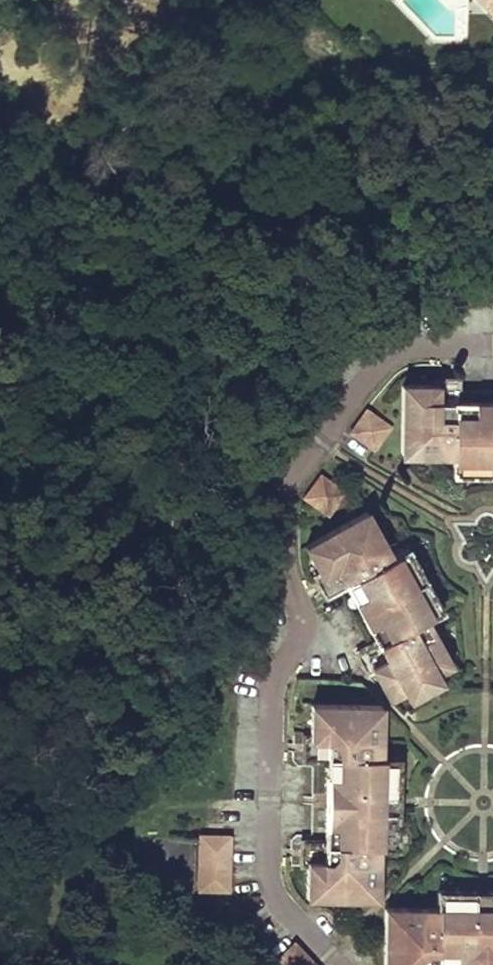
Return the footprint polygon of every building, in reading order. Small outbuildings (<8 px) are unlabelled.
[(492,32),(492,0),(461,0),(492,32)] [(401,381),(401,453),(452,454),(452,464),(488,464),(492,464),(492,401),(460,400),(460,375),(435,374),(434,382),(401,381)] [(369,407),(351,431),(376,449),(394,424),(369,407)] [(488,464),(452,464),(452,473),(487,474),(488,464)] [(320,473),(304,497),(328,515),(345,490),(320,473)] [(391,555),(366,511),(305,545),(321,572),(313,576),(325,599),(347,587),(378,641),(356,652),(369,676),(376,672),(391,697),(404,689),(419,680),(435,672),(451,662),(427,619),(435,614),(417,582),(399,551),(391,555)] [(408,546),(399,551),(417,582),(425,578),(408,546)] [(425,578),(417,582),(435,614),(444,609),(425,578)] [(435,672),(419,680),(425,689),(441,680),(435,672)] [(419,680),(404,689),(410,698),(425,689),(419,680)] [(382,758),(382,704),(312,704),(313,736),(303,736),(303,760),(326,761),(326,840),(301,840),(301,867),(310,866),(309,897),(381,897),(380,848),(391,848),(391,808),(382,808),(381,797),(392,797),(392,758),(382,758)] [(400,758),(392,758),(392,797),(399,798),(400,758)] [(492,847),(492,767),(435,767),(436,847),(492,847)] [(399,809),(391,808),(391,848),(399,848),(399,809)] [(231,836),(200,836),(198,894),(229,895),(231,836)] [(479,890),(438,889),(439,899),(478,899),(479,890)] [(387,907),(386,964),(492,964),(492,899),(490,899),(489,910),(477,909),(478,899),(439,899),(438,908),(387,907)] [(274,964),(275,964),(318,964),(296,943),(274,964)]
